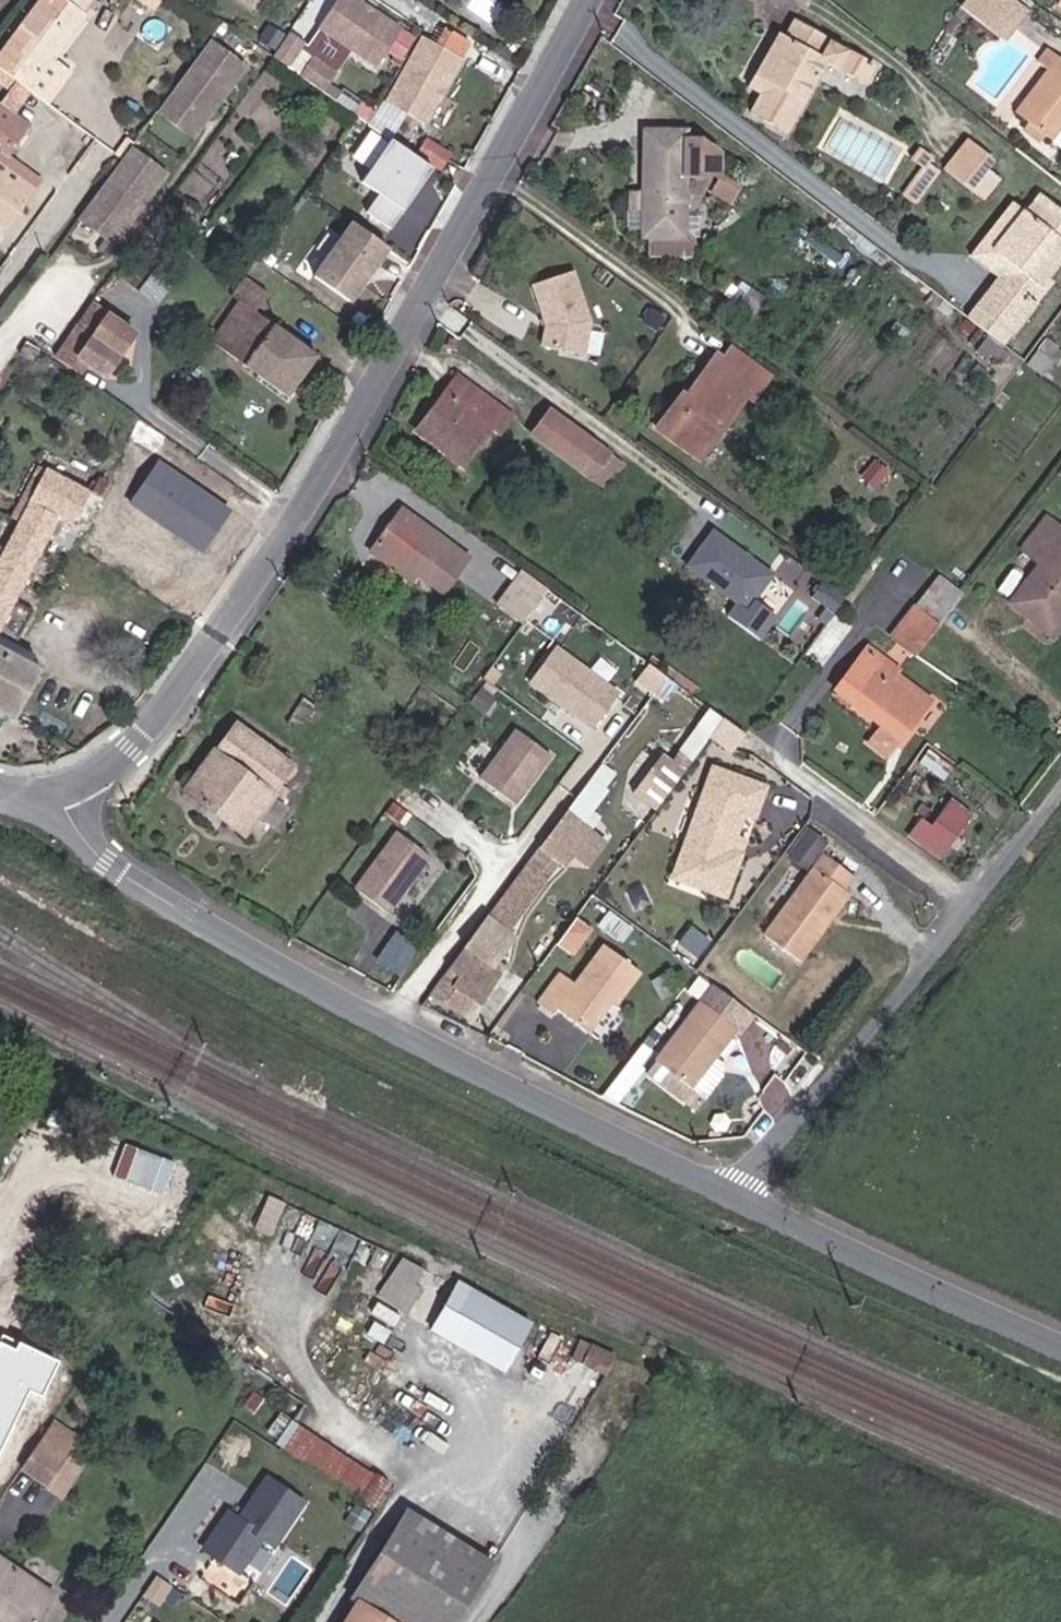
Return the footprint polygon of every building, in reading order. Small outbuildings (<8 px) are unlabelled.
[(35,86),(56,59),(89,15),(71,0),(57,0),(0,71),(0,78),(25,99),(35,86)] [(365,0),(349,0),(329,29),(387,69),(398,52),(412,61),(424,43),(411,33),(412,32),(365,0)] [(1023,20),(996,0),(971,0),(970,2),(1014,33),(1023,20)] [(1035,2),(1031,0),(996,0),(1023,20),(1035,2)] [(1023,20),(1036,29),(1048,13),(1035,2),(1023,20)] [(761,110),(798,130),(834,56),(873,73),(883,53),(835,37),(836,31),(798,12),(789,30),(782,27),(762,70),(772,74),(766,88),(770,90),(761,110)] [(1014,33),(1026,42),(1036,29),(1023,20),(1014,33)] [(283,22),(271,40),(286,50),(298,32),(283,22)] [(285,56),(300,67),(320,40),(304,28),(285,56)] [(201,134),(253,62),(217,36),(164,108),(201,134)] [(475,59),(436,38),(400,103),(438,124),(475,59)] [(35,86),(51,99),(73,71),(56,59),(35,86)] [(332,89),(345,71),(329,59),(327,62),(325,61),(314,76),(332,89)] [(1049,128),(1060,109),(1060,66),(1026,111),(1049,128)] [(756,83),(766,88),(772,74),(762,70),(756,83)] [(1049,128),(1060,136),(1060,109),(1049,128)] [(44,201),(5,171),(12,162),(21,150),(29,156),(46,135),(16,111),(0,132),(0,220),(19,235),(44,201)] [(699,174),(728,172),(727,155),(709,140),(698,140),(698,130),(656,131),(660,244),(699,242),(699,174)] [(954,167),(979,185),(1001,153),(976,135),(954,167)] [(359,185),(373,191),(364,213),(402,228),(430,158),(377,138),(359,185)] [(123,242),(175,170),(139,144),(87,216),(123,242)] [(451,160),(429,145),(426,149),(448,165),(451,160)] [(919,158),(932,166),(939,152),(926,145),(919,158)] [(44,201),(52,192),(12,162),(5,171),(44,201)] [(918,192),(930,198),(939,186),(925,179),(918,192)] [(1046,192),(1032,210),(1029,208),(997,249),(1005,256),(995,268),(1005,276),(974,316),(1011,345),(1042,305),(1036,300),(1054,278),(1060,268),(1060,205),(1046,192)] [(997,249),(1029,208),(1020,200),(977,254),(995,268),(1005,256),(997,249)] [(344,217),(307,276),(348,301),(385,243),(344,217)] [(174,307),(201,271),(156,241),(130,276),(174,307)] [(582,266),(542,278),(555,319),(550,340),(590,349),(598,318),(582,266)] [(1036,300),(1042,305),(1060,283),(1054,278),(1036,300)] [(298,396),(330,353),(244,292),(212,336),(298,396)] [(132,352),(137,355),(147,340),(108,311),(71,360),(90,374),(98,364),(115,377),(132,352)] [(767,397),(777,383),(753,365),(739,356),(729,369),(699,409),(691,404),(677,423),(717,451),(760,392),(767,397)] [(777,383),(783,374),(759,357),(753,365),(777,383)] [(691,404),(699,409),(729,369),(720,364),(691,404)] [(499,425),(513,432),(524,415),(468,376),(435,420),(460,438),(455,447),(474,461),(499,425)] [(592,468),(610,442),(563,409),(546,433),(592,468)] [(455,447),(460,438),(435,420),(429,429),(455,447)] [(21,596),(70,510),(164,561),(186,521),(118,484),(112,499),(52,469),(0,560),(0,626),(19,636),(36,603),(21,596)] [(444,588),(468,554),(405,505),(372,550),(404,573),(411,564),(421,572),(444,588)] [(687,569),(739,597),(729,616),(768,637),(782,611),(761,600),(780,565),(710,527),(687,569)] [(1042,622),(1060,598),(1060,541),(1052,534),(1027,566),(1044,579),(1016,615),(1036,631),(1042,622)] [(414,581),(421,572),(411,564),(404,573),(414,581)] [(525,565),(498,602),(525,621),(551,584),(525,565)] [(951,591),(929,620),(952,637),(974,608),(951,591)] [(1060,636),(1060,598),(1042,622),(1060,636)] [(929,666),(952,637),(929,620),(906,649),(929,666)] [(1060,637),(1060,636),(1042,622),(1036,631),(1054,645),(1060,637)] [(17,715),(45,661),(0,638),(0,706),(17,715)] [(629,699),(565,652),(538,688),(602,736),(629,699)] [(848,703),(866,717),(895,677),(878,663),(848,703)] [(895,740),(911,753),(946,703),(919,680),(901,669),(895,677),(866,717),(895,740)] [(287,791),(279,785),(300,760),(246,719),(194,784),(254,832),(287,791)] [(754,738),(732,721),(719,739),(741,755),(754,738)] [(561,764),(527,738),(491,787),(525,813),(561,764)] [(885,754),(902,766),(911,753),(895,740),(885,754)] [(616,773),(603,762),(429,994),(469,1023),(507,974),(494,966),(518,937),(512,930),(571,857),(589,868),(609,842),(586,823),(611,791),(606,787),(616,773)] [(703,800),(712,802),(720,776),(711,773),(703,800)] [(742,862),(733,858),(739,839),(745,818),(754,820),(766,789),(720,776),(712,802),(703,800),(679,882),(732,897),(742,862)] [(914,845),(944,866),(974,822),(956,810),(936,839),(923,830),(914,845)] [(816,868),(831,849),(811,834),(797,854),(816,868)] [(742,862),(748,843),(739,839),(733,858),(742,862)] [(437,870),(404,845),(362,902),(395,927),(437,870)] [(775,937),(807,961),(856,896),(849,891),(857,880),(830,861),(775,937)] [(568,974),(584,952),(570,942),(554,964),(568,974)] [(614,1022),(618,1024),(646,987),(609,961),(583,996),(568,986),(544,1020),(557,1030),(562,1024),(594,1047),(614,1022)] [(722,1067),(744,1037),(730,1026),(743,1009),(722,993),(665,1071),(713,1106),(730,1084),(730,1072),(722,1067)] [(751,1042),(764,1024),(743,1009),(730,1026),(744,1037),(751,1042)] [(613,1107),(629,1115),(641,1098),(634,1093),(658,1064),(654,1060),(630,1089),(627,1088),(613,1107)] [(713,1106),(665,1071),(657,1081),(704,1117),(713,1106)] [(379,1298),(389,1305),(415,1267),(405,1262),(379,1298)] [(509,1369),(534,1315),(454,1278),(429,1332),(509,1369)] [(578,1371),(581,1364),(587,1353),(572,1345),(564,1365),(578,1371)] [(581,1364),(605,1376),(611,1365),(587,1353),(581,1364)] [(349,1499),(368,1473),(290,1420),(272,1444),(349,1499)] [(20,1463),(46,1481),(70,1447),(44,1430),(20,1463)] [(249,1558),(262,1567),(309,1498),(268,1470),(238,1513),(227,1505),(199,1545),(239,1573),(249,1558)] [(477,1587),(491,1563),(409,1507),(394,1530),(477,1587)] [(477,1587),(394,1530),(350,1597),(365,1608),(356,1621),(455,1621),(477,1587)] [(13,1621),(32,1621),(54,1592),(0,1554),(0,1613),(13,1621)]
